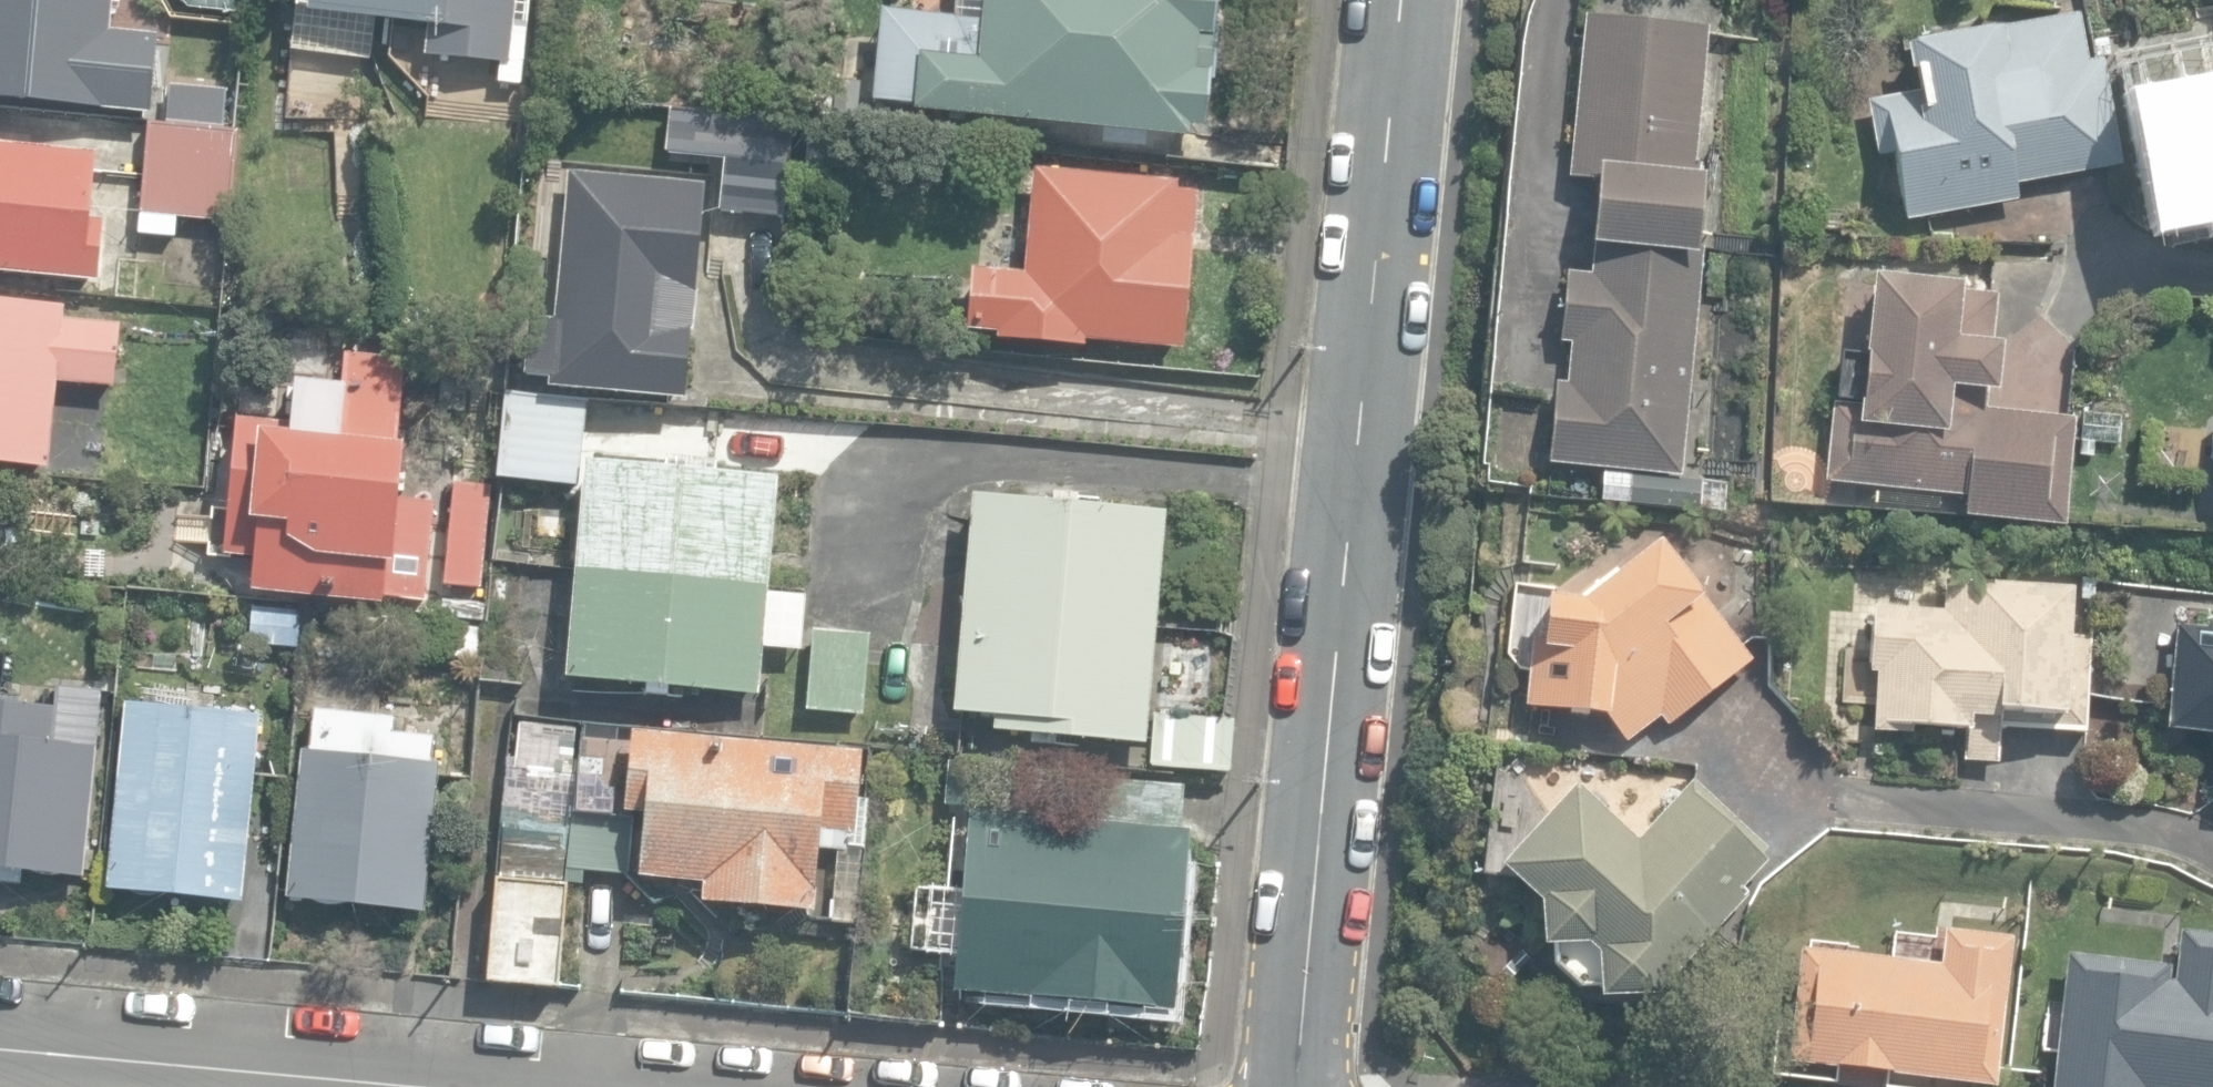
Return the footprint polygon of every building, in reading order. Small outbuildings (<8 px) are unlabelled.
[(152,113),(159,36),(127,33),(128,21),(114,20),(115,0),(0,0),(0,100),(152,113)] [(189,8),(242,12),(243,0),(182,0),(189,8)] [(515,85),(523,0),(311,0),(310,11),(296,9),(292,52),(372,59),(375,20),(427,25),(425,55),(499,62),(497,83),(515,85)] [(1186,137),(1187,123),(1203,125),(1213,0),(950,0),(949,13),(872,7),(864,100),(908,103),(908,113),(1186,137)] [(1896,154),(1906,218),(2017,200),(2015,185),(2122,168),(2105,59),(2087,62),(2079,13),(1923,38),(1922,30),(1896,34),(1899,54),(1911,52),(1918,93),(1870,101),(1879,157),(1896,154)] [(1601,182),(1595,243),(1701,253),(1709,174),(1695,172),(1708,27),(1584,15),(1569,179),(1601,182)] [(2203,106),(2193,43),(2139,52),(2141,67),(2122,71),(2133,137),(2154,134),(2162,182),(2188,178),(2191,193),(2212,189),(2212,104),(2203,106)] [(165,118),(229,125),(233,89),(169,82),(165,118)] [(723,209),(785,216),(796,119),(675,106),(670,153),(728,159),(723,209)] [(140,233),(179,237),(181,217),(231,222),(240,130),(151,121),(140,233)] [(99,281),(106,225),(92,223),(96,153),(0,143),(0,271),(99,281)] [(963,327),(1181,344),(1193,186),(1173,184),(1174,175),(1027,164),(1019,266),(968,262),(963,327)] [(551,384),(685,398),(707,185),(571,171),(558,302),(544,301),(541,327),(529,325),(524,373),(552,376),(551,384)] [(1681,474),(1701,253),(1595,243),(1592,274),(1566,271),(1560,341),(1571,342),(1567,384),(1557,383),(1549,462),(1681,474)] [(1962,516),(2063,525),(2074,418),(1983,409),(1986,388),(1998,389),(2003,340),(1990,339),(1995,294),(1966,292),(1966,282),(1876,273),(1863,404),(1834,401),(1826,482),(1964,496),(1962,516)] [(52,465),(59,381),(115,386),(121,324),(66,319),(67,305),(0,299),(0,460),(52,465)] [(257,546),(253,589),(428,604),(435,523),(399,520),(406,435),(343,429),(347,384),(296,379),(292,423),(239,418),(228,544),(257,546)] [(496,479),(578,487),(587,398),(504,390),(496,479)] [(2078,439),(2116,441),(2117,417),(2079,415),(2078,439)] [(646,696),(695,701),(695,691),(755,697),(776,477),(717,471),(718,460),(664,455),(663,464),(585,456),(564,676),(647,684),(646,696)] [(1728,513),(1730,485),(1601,476),(1599,504),(1728,513)] [(447,583),(484,586),(494,484),(457,480),(447,583)] [(995,730),(1147,743),(1167,510),(975,494),(956,711),(996,715),(995,730)] [(1606,713),(1627,742),(1662,717),(1669,726),(1753,665),(1663,537),(1584,593),(1551,594),(1546,640),(1538,645),(1526,707),(1606,713)] [(1964,758),(1998,760),(2000,728),(2086,733),(2092,635),(2079,634),(2082,585),(1944,576),(1942,610),(1874,606),(1869,672),(1877,672),(1873,731),(1913,733),(1914,725),(1966,728),(1964,758)] [(440,614),(483,617),(485,595),(442,592),(440,614)] [(250,644),(298,650),(303,611),(254,606),(250,644)] [(433,654),(477,659),(480,626),(436,621),(433,654)] [(2177,621),(2166,729),(2212,734),(2212,625),(2177,621)] [(806,710),(864,716),(872,635),(815,629),(806,710)] [(24,900),(28,865),(90,871),(109,686),(57,680),(55,705),(15,701),(16,691),(0,689),(0,898),(24,900)] [(106,887),(241,902),(261,716),(126,701),(106,887)] [(288,896),(423,913),(442,763),(432,762),(435,737),(394,732),(396,718),(312,708),(288,896)] [(1151,764),(1231,772),(1236,720),(1157,712),(1151,764)] [(806,918),(849,923),(851,901),(819,898),(823,851),(845,853),(847,832),(854,833),(862,754),(632,732),(625,811),(649,813),(643,875),(703,881),(701,902),(807,912),(806,918)] [(955,990),(1176,1009),(1191,827),(1183,826),(1186,784),(1102,777),(1098,818),(970,808),(955,990)] [(1602,985),(1603,995),(1654,989),(1748,896),(1747,886),(1769,861),(1768,851),(1694,780),(1635,837),(1577,785),(1503,863),(1544,902),(1549,943),(1555,942),(1558,966),(1577,988),(1602,985)] [(563,880),(583,883),(584,872),(626,877),(633,821),(571,813),(563,880)] [(488,980),(557,987),(568,883),(499,876),(488,980)] [(1857,1086),(1973,1086),(1974,1082),(1997,1085),(2015,935),(1947,927),(1942,964),(1801,947),(1785,1078),(1857,1086)] [(2176,930),(2170,968),(2066,955),(2049,1086),(2212,1086),(2212,935),(2176,930)]
